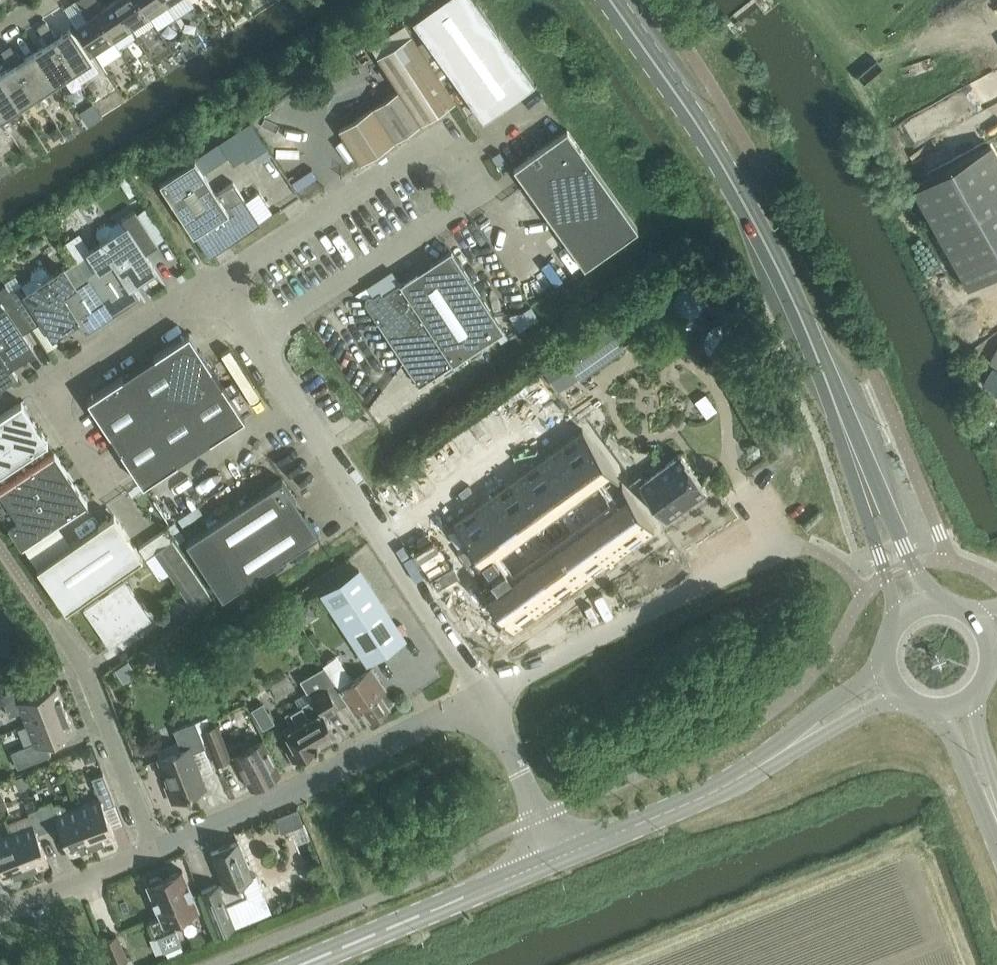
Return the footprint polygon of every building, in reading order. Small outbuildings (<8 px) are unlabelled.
[(87,18),(76,25),(95,53),(114,41),(95,12),(92,8),(87,0),(78,0),(76,1),(87,18)] [(92,8),(100,3),(98,0),(87,0),(92,8)] [(113,0),(95,12),(114,41),(132,29),(113,0)] [(113,0),(132,29),(150,17),(139,0),(114,0),(113,0)] [(150,17),(168,6),(164,0),(139,0),(150,17)] [(534,83),(475,0),(441,0),(413,20),(484,119),(534,83)] [(47,21),(42,24),(38,27),(43,35),(52,29),(47,21)] [(71,28),(57,37),(53,40),(74,72),(92,60),(71,28)] [(48,43),(35,52),(56,84),(74,72),(53,40),(57,37),(52,29),(43,35),(48,43)] [(377,56),(399,89),(421,123),(455,101),(411,34),(377,56)] [(11,45),(6,48),(1,51),(7,59),(16,53),(11,45)] [(21,61),(17,64),(38,96),(56,84),(35,52),(21,61)] [(0,75),(0,78),(20,108),(38,96),(17,64),(21,61),(16,53),(7,59),(12,67),(0,75)] [(1,120),(20,108),(0,78),(0,118),(1,120)] [(399,89),(373,107),(395,140),(421,123),(399,89)] [(395,140),(373,107),(339,129),(361,162),(395,140)] [(250,122),(219,142),(229,157),(233,163),(244,156),(246,160),(256,153),(260,159),(270,152),(252,124),(250,122)] [(69,125),(62,130),(68,139),(75,135),(69,125)] [(567,129),(514,167),(584,266),(638,228),(567,129)] [(219,142),(208,150),(217,164),(229,157),(219,142)] [(913,189),(941,239),(996,207),(996,158),(996,156),(990,146),(913,189)] [(195,160),(160,182),(209,257),(260,223),(234,182),(217,193),(195,160)] [(126,175),(119,180),(124,188),(132,183),(126,175)] [(100,267),(87,275),(113,315),(140,297),(131,284),(155,269),(145,253),(158,245),(135,210),(112,226),(109,223),(105,224),(98,228),(96,232),(97,236),(102,243),(89,251),(100,267)] [(374,297),(373,296),(372,296),(370,296),(369,296),(367,297),(367,298),(366,299),(366,300),(365,302),(366,303),(366,305),(419,385),(504,329),(451,249),(383,294),(385,297),(379,302),(376,298),(374,297)] [(21,284),(11,291),(10,291),(33,327),(44,320),(54,335),(77,320),(77,319),(60,293),(74,284),(74,283),(64,268),(51,276),(46,269),(43,266),(39,267),(32,271),(30,275),(31,278),(22,285),(21,284)] [(185,277),(182,272),(177,275),(180,281),(185,277)] [(87,275),(74,283),(74,284),(60,293),(77,319),(77,320),(86,333),(113,315),(87,275)] [(18,377),(9,364),(33,349),(23,333),(33,327),(10,291),(11,291),(7,285),(0,289),(0,302),(1,302),(4,307),(0,310),(0,389),(18,377)] [(682,318),(682,326),(692,327),(693,319),(682,318)] [(559,350),(541,363),(559,390),(579,376),(581,379),(623,349),(620,345),(627,340),(614,321),(607,326),(604,322),(561,353),(559,350)] [(121,450),(141,480),(143,484),(178,462),(211,440),(245,418),(223,383),(212,367),(190,332),(155,355),(122,377),(88,399),(110,433),(121,450)] [(985,385),(996,392),(996,364),(985,385)] [(706,394),(696,401),(707,416),(717,409),(706,394)] [(48,442),(22,401),(0,415),(0,474),(48,442)] [(758,412),(761,418),(767,415),(764,410),(758,412)] [(584,426),(455,518),(490,567),(477,576),(512,625),(654,524),(584,426)] [(0,488),(0,512),(22,545),(88,502),(55,452),(0,488)] [(640,474),(635,477),(666,520),(707,490),(681,454),(644,481),(640,474)] [(222,597),(316,535),(318,534),(282,479),(186,542),(222,597)] [(98,525),(37,567),(66,610),(142,558),(142,557),(143,557),(114,515),(98,525)] [(171,540),(155,551),(195,609),(212,598),(171,540)] [(359,570),(324,592),(368,661),(404,638),(359,570)] [(150,618),(126,581),(85,609),(110,647),(127,635),(126,634),(150,618)] [(336,654),(322,663),(324,665),(340,690),(348,701),(355,712),(362,707),(371,721),(389,710),(379,695),(385,690),(371,669),(354,681),(336,654)] [(294,726),(286,731),(294,746),(290,749),(296,759),(301,757),(302,760),(316,752),(314,749),(319,746),(317,743),(335,733),(325,715),(348,701),(340,690),(324,665),(300,679),(306,690),(295,697),(301,706),(287,714),(294,726)] [(23,711),(28,724),(65,709),(56,686),(28,697),(24,686),(1,695),(9,716),(23,711)] [(65,709),(28,724),(35,742),(11,752),(18,768),(51,755),(46,742),(74,731),(65,709)] [(193,752),(206,747),(196,721),(174,730),(181,750),(158,759),(169,785),(166,786),(172,802),(192,794),(191,793),(206,787),(193,752)] [(217,725),(204,730),(217,763),(230,758),(217,725)] [(263,740),(234,755),(251,788),(280,773),(263,740)] [(91,748),(81,752),(85,762),(96,758),(91,748)] [(99,799),(78,807),(93,845),(115,836),(104,808),(115,804),(103,773),(92,778),(99,799)] [(25,774),(14,778),(18,789),(29,784),(25,774)] [(51,802),(39,807),(48,830),(59,826),(70,853),(93,845),(78,807),(56,816),(51,802)] [(33,824),(11,833),(26,871),(48,862),(37,834),(48,830),(39,807),(28,811),(33,824)] [(297,809),(274,818),(280,833),(288,830),(303,824),(297,809)] [(11,833),(0,838),(0,871),(3,880),(26,871),(11,833)] [(219,888),(218,884),(201,891),(218,933),(235,926),(226,904),(247,895),(241,880),(252,876),(238,841),(231,844),(227,843),(220,846),(219,849),(211,852),(225,886),(219,888)] [(198,907),(182,870),(163,878),(159,875),(150,879),(150,884),(148,884),(161,915),(149,920),(156,936),(158,935),(165,951),(182,944),(175,927),(176,927),(172,918),(198,907)] [(113,964),(127,959),(117,934),(103,940),(113,964)]
